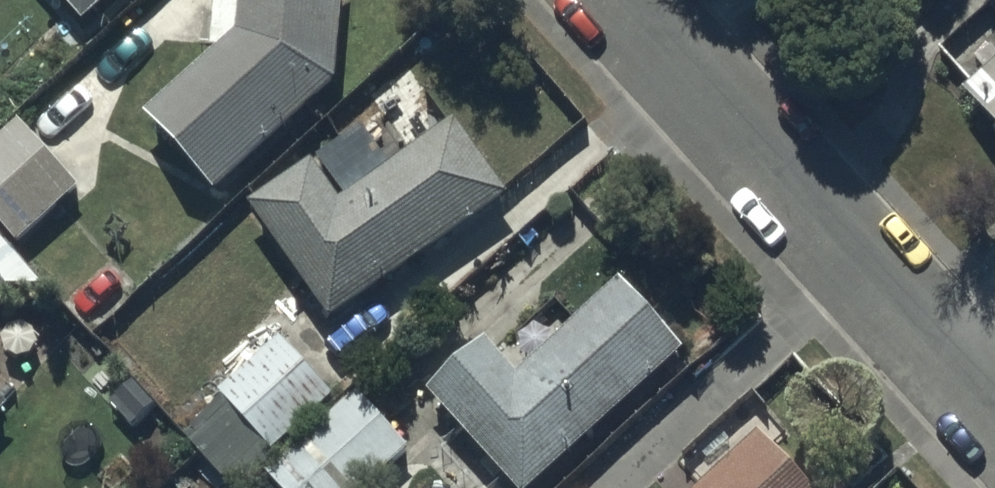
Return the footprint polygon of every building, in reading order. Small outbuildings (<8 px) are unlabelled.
[(86,35),(124,0),(54,0),(86,35)] [(240,50),(148,130),(215,206),(338,98),(343,0),(244,0),(240,50)] [(965,105),(994,137),(994,78),(965,105)] [(19,132),(0,148),(0,236),(18,257),(80,202),(19,132)] [(315,175),(251,220),(332,336),(511,211),(459,136),(344,217),(315,175)] [(36,300),(0,256),(0,303),(36,300)] [(621,295),(521,388),(490,355),(431,409),(504,487),(552,487),(685,364),(621,295)] [(265,330),(170,414),(236,487),(252,487),(261,480),(268,487),(380,487),(412,459),(344,383),(326,398),(265,330)] [(12,421),(0,409),(0,433),(12,421)] [(714,487),(798,487),(761,446),(714,487)]
